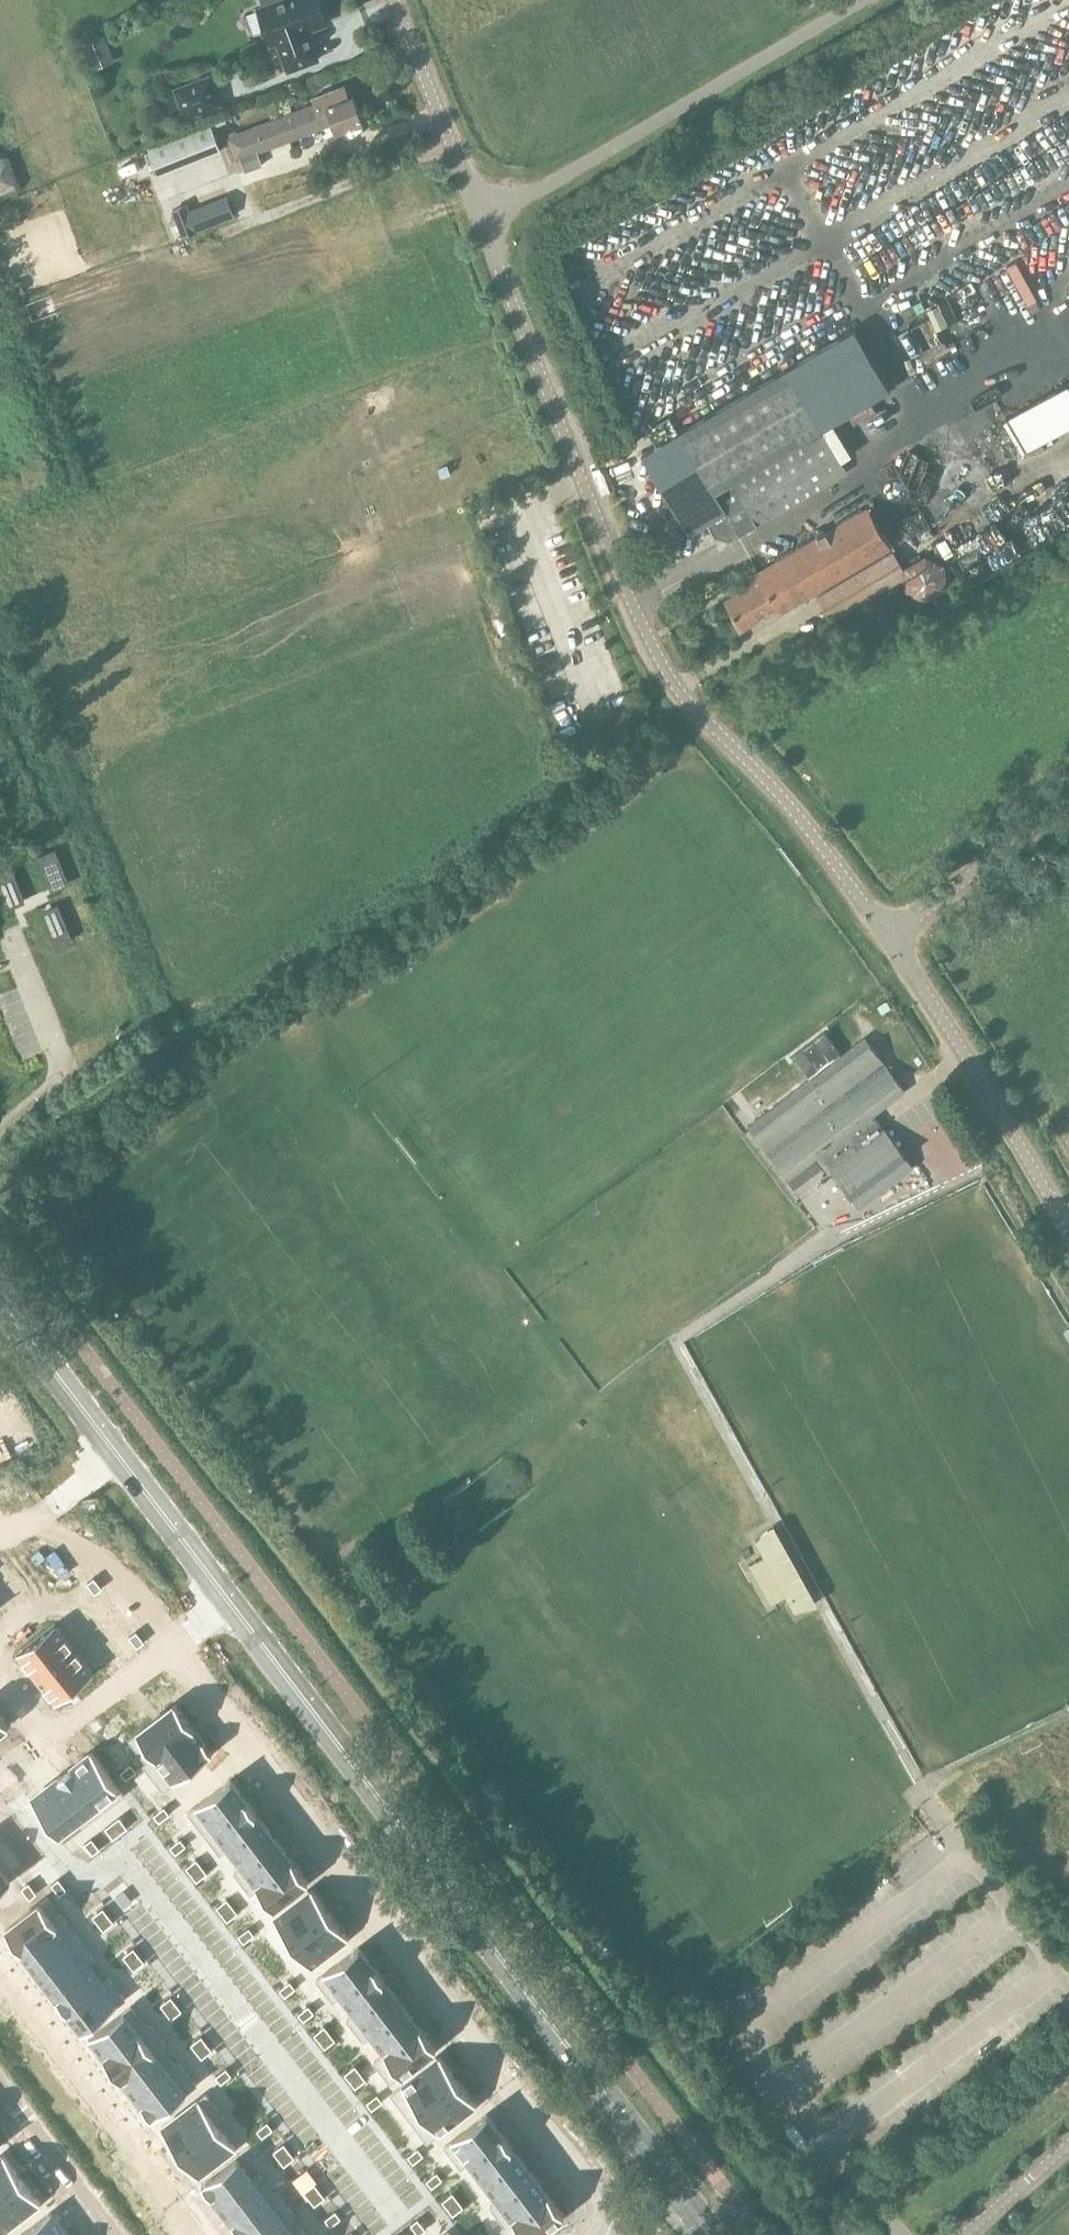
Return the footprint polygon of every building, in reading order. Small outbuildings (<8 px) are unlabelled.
[(264,6),(258,8),(271,44),(278,42),(288,70),(318,59),(308,30),(326,23),(317,0),(262,0),(264,6)] [(104,30),(83,37),(94,68),(115,60),(104,30)] [(186,118),(221,105),(210,75),(174,88),(186,118)] [(324,100),(323,100),(222,139),(231,162),(240,158),(245,171),(261,164),(257,152),(331,123),(335,133),(363,122),(352,96),(326,106),(324,100)] [(147,148),(157,173),(218,148),(208,124),(147,148)] [(21,183),(8,153),(0,156),(0,192),(21,183)] [(233,215),(228,202),(191,216),(188,210),(186,204),(172,210),(182,235),(233,215)] [(15,282),(15,283),(20,295),(30,291),(25,278),(15,282)] [(47,299),(50,310),(69,305),(66,294),(47,299)] [(941,304),(931,306),(935,327),(944,325),(941,304)] [(715,492),(822,430),(891,390),(855,329),(680,432),(715,492)] [(731,540),(740,535),(718,496),(715,492),(680,432),(679,432),(657,445),(642,454),(689,533),(708,522),(716,536),(731,540)] [(824,435),(718,496),(740,535),(846,473),(824,435)] [(1057,487),(1045,467),(1034,474),(1046,493),(1057,487)] [(867,509),(758,572),(762,578),(725,599),(741,628),(778,606),(782,612),(904,541),(887,511),(874,519),(867,509)] [(831,619),(902,577),(890,556),(818,598),(831,619)] [(57,851),(38,859),(53,894),(71,887),(57,851)] [(0,875),(0,890),(9,912),(27,905),(13,869),(0,875)] [(56,901),(37,908),(52,944),(70,936),(56,901)] [(789,1094),(748,1126),(787,1179),(789,1178),(790,1180),(795,1188),(825,1164),(843,1187),(851,1198),(859,1208),(913,1166),(884,1128),(873,1114),(905,1090),(865,1037),(841,1055),(839,1052),(839,1051),(829,1038),(824,1032),(792,1056),(798,1064),(807,1076),(810,1079),(809,1080),(789,1094)] [(814,1605),(770,1527),(756,1540),(764,1556),(750,1564),(771,1603),(786,1595),(795,1610),(814,1605)] [(94,1576),(87,1581),(95,1592),(102,1587),(94,1576)] [(55,1622),(17,1652),(36,1677),(74,1647),(55,1622)] [(136,1630),(129,1636),(137,1646),(144,1641),(136,1630)] [(74,1647),(36,1677),(55,1701),(93,1672),(74,1647)] [(175,1703),(129,1738),(147,1761),(143,1764),(144,1764),(193,1726),(175,1703)] [(8,1723),(0,1713),(0,1730),(8,1723)] [(193,1726),(144,1764),(163,1789),(212,1752),(194,1728),(194,1727),(193,1726)] [(91,1751),(71,1767),(103,1809),(124,1794),(117,1785),(91,1751)] [(131,1763),(120,1771),(126,1778),(136,1770),(131,1763)] [(71,1767),(51,1783),(83,1825),(103,1809),(71,1767)] [(230,1778),(188,1811),(203,1831),(246,1799),(230,1778)] [(51,1783),(30,1798),(63,1841),(83,1825),(51,1783)] [(246,1799),(203,1831),(219,1852),(261,1819),(246,1799)] [(164,1806),(153,1814),(159,1821),(169,1813),(164,1806)] [(119,1816),(112,1821),(120,1832),(127,1826),(119,1816)] [(261,1819),(219,1852),(220,1853),(227,1847),(241,1865),(234,1871),(234,1872),(277,1839),(261,1819)] [(112,1821),(105,1827),(113,1837),(120,1832),(112,1821)] [(91,1837),(84,1843),(93,1853),(100,1848),(91,1837)] [(180,1837),(170,1845),(175,1853),(186,1845),(180,1837)] [(277,1839),(234,1872),(249,1891),(292,1859),(291,1858),(277,1839)] [(196,1858),(186,1866),(191,1873),(201,1865),(196,1858)] [(292,1859),(249,1891),(250,1892),(257,1887),(272,1907),(308,1879),(292,1859)] [(201,1865),(191,1873),(196,1880),(207,1872),(201,1865)] [(10,1880),(0,1867),(0,1888),(10,1880)] [(58,1878),(51,1883),(59,1894),(66,1888),(58,1878)] [(28,1881),(21,1887),(29,1897),(37,1892),(28,1881)] [(312,1888),(273,1918),(291,1942),(330,1912),(312,1888)] [(124,1889),(116,1896),(124,1906),(132,1900),(124,1889)] [(47,1896),(5,1929),(21,1949),(63,1917),(47,1896)] [(227,1898),(216,1906),(221,1913),(232,1905),(227,1898)] [(232,1905),(221,1913),(227,1920),(237,1912),(232,1905)] [(103,1907),(92,1915),(98,1922),(108,1914),(103,1907)] [(330,1912),(291,1942),(310,1965),(348,1936),(330,1912)] [(108,1914),(98,1922),(103,1929),(114,1921),(108,1914)] [(63,1917),(21,1949),(21,1950),(36,1969),(78,1937),(63,1917)] [(249,1926),(238,1934),(243,1941),(254,1933),(249,1926)] [(78,1937),(36,1969),(51,1989),(94,1957),(78,1937)] [(358,1945),(316,1978),(332,1999),(374,1966),(358,1945)] [(133,1947),(123,1955),(128,1962),(139,1954),(133,1947)] [(139,1954),(128,1962),(134,1969),(144,1961),(139,1954)] [(94,1957),(51,1989),(67,2009),(109,1976),(108,1976),(101,1981),(87,1963),(94,1957)] [(374,1966),(332,1999),(333,1999),(340,1994),(353,2012),(346,2018),(347,2018),(389,1986),(374,1966)] [(109,1976),(67,2009),(82,2029),(125,1997),(109,1976)] [(290,1980),(279,1988),(285,1995),(295,1987),(290,1980)] [(389,1986),(347,2018),(362,2038),(405,2006),(389,1986)] [(171,1995),(160,2003),(165,2010),(176,2002),(171,1995)] [(176,2002),(165,2010),(171,2017),(181,2010),(176,2002)] [(308,2004),(298,2012),(303,2019),(314,2011),(308,2004)] [(130,2005),(88,2037),(103,2057),(104,2058),(150,2022),(149,2022),(146,2024),(130,2005)] [(405,2006),(362,2038),(363,2039),(370,2034),(384,2052),(373,2060),(374,2061),(420,2026),(419,2025),(405,2006)] [(150,2022),(104,2058),(119,2078),(165,2042),(150,2022)] [(324,2025),(314,2033),(319,2040),(330,2032),(324,2025)] [(420,2026),(374,2061),(390,2082),(436,2046),(420,2026)] [(330,2032),(319,2040),(324,2047),(335,2039),(330,2032)] [(201,2035),(190,2043),(196,2050),(206,2042),(201,2035)] [(165,2042),(119,2078),(120,2079),(120,2078),(135,2097),(180,2062),(180,2061),(176,2064),(162,2046),(166,2043),(165,2042)] [(206,2042),(196,2050),(201,2057),(212,2049),(206,2042)] [(439,2055),(391,2093),(409,2117),(458,2079),(439,2055)] [(180,2062),(135,2097),(150,2118),(196,2083),(180,2062)] [(355,2064),(344,2072),(349,2079),(360,2071),(355,2064)] [(226,2067),(215,2075),(221,2082),(231,2074),(226,2067)] [(360,2071),(349,2079),(355,2087),(365,2079),(360,2071)] [(458,2079),(409,2117),(427,2140),(476,2103),(458,2079)] [(206,2093),(160,2128),(179,2152),(224,2117),(206,2093)] [(377,2093),(366,2101),(372,2108),(382,2100),(377,2093)] [(486,2112),(444,2145),(460,2165),(502,2133),(486,2112)] [(224,2117),(179,2152),(197,2175),(235,2146),(218,2123),(225,2117),(224,2117)] [(267,2121),(256,2129),(262,2136),(272,2128),(267,2121)] [(502,2133),(460,2165),(460,2166),(467,2161),(482,2180),(517,2153),(502,2133)] [(284,2142),(273,2150),(278,2158),(289,2149),(284,2142)] [(418,2147),(407,2155),(413,2162),(423,2154),(418,2147)] [(289,2149),(278,2158),(284,2165),(294,2157),(289,2149)] [(0,2156),(0,2194),(22,2177),(4,2153),(0,2156)] [(517,2153),(482,2180),(497,2199),(490,2204),(490,2205),(532,2173),(517,2153)] [(236,2157),(201,2184),(217,2205),(259,2172),(259,2171),(251,2177),(236,2157)] [(437,2171),(426,2179),(431,2186),(442,2178),(437,2171)] [(259,2172),(217,2205),(232,2225),(278,2189),(277,2189),(274,2191),(259,2172)] [(532,2173),(490,2205),(505,2224),(501,2227),(502,2228),(548,2192),(547,2192),(532,2173)] [(0,2194),(0,2232),(40,2201),(22,2177),(0,2194)] [(314,2182),(303,2190),(309,2197),(319,2189),(314,2182)] [(232,2225),(240,2234),(259,2234),(293,2209),(278,2189),(232,2225)] [(319,2189),(309,2197),(314,2204),(325,2196),(319,2189)] [(452,2192),(442,2200),(447,2207),(458,2199),(452,2192)] [(502,2228),(508,2234),(535,2234),(564,2213),(548,2192),(502,2228)] [(458,2199),(447,2207),(453,2214),(463,2206),(458,2199)] [(259,2234),(301,2234),(305,2232),(290,2213),(294,2210),(293,2209),(259,2234)] [(335,2210),(325,2218),(330,2225),(341,2217),(335,2210)] [(19,2234),(62,2234),(66,2232),(50,2211),(19,2234)] [(417,2217),(410,2223),(418,2233),(425,2228),(417,2217)]
